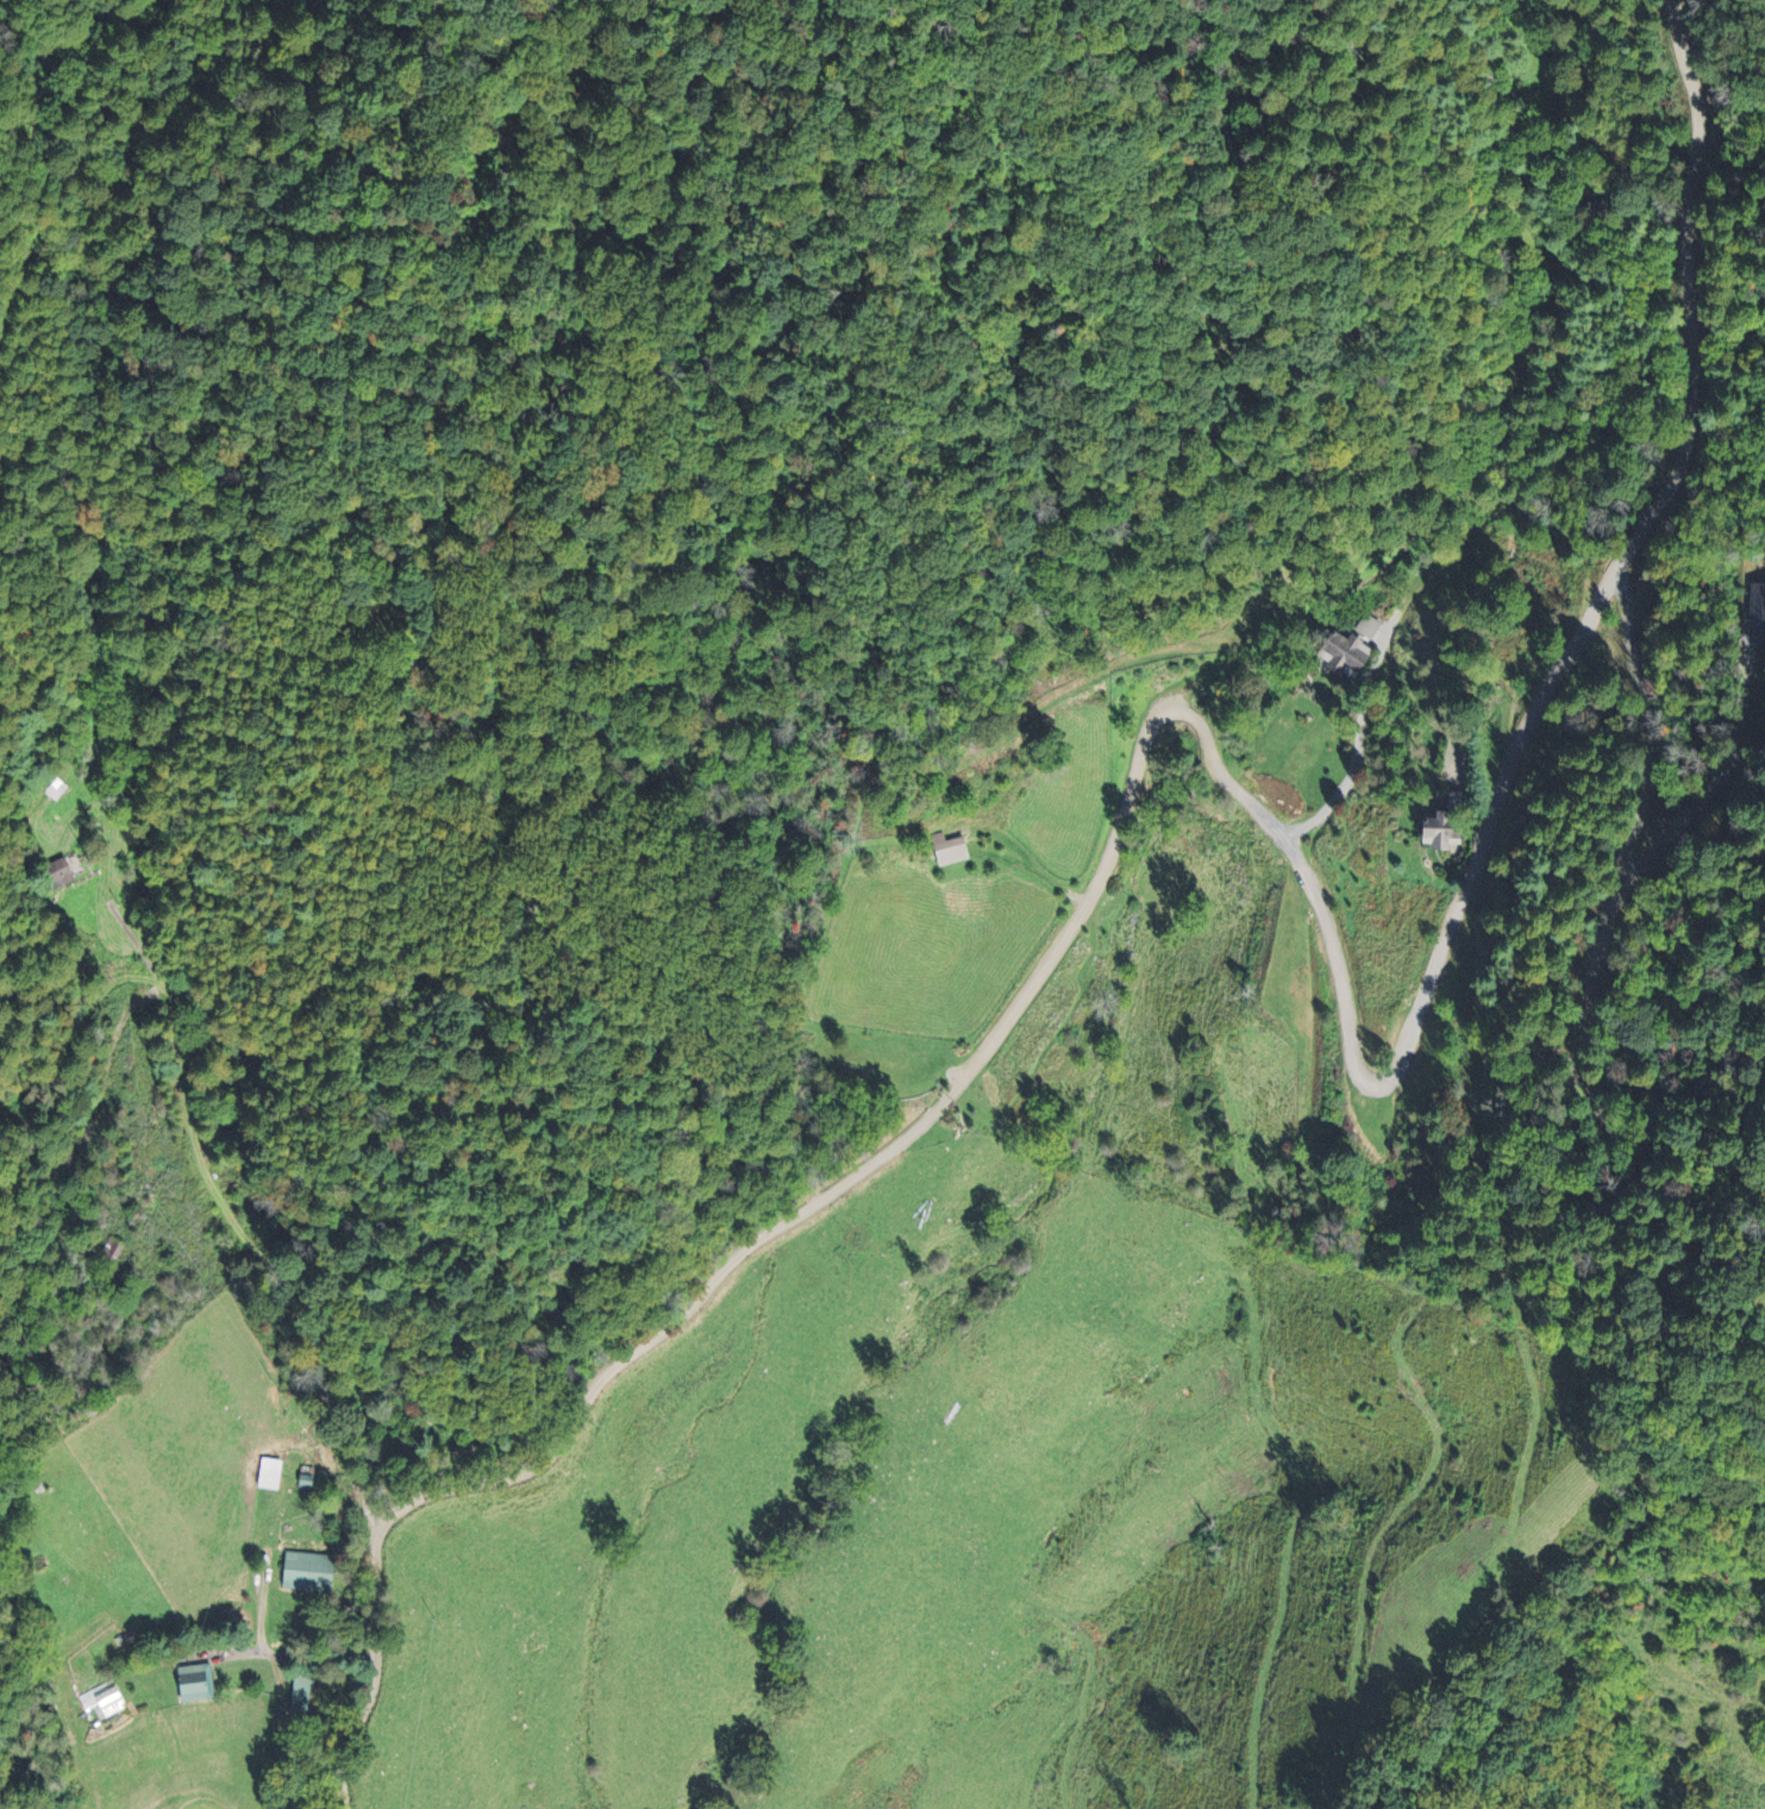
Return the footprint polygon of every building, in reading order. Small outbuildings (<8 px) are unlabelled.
[(1370,641),(1381,624),(1364,613),(1353,630),(1370,641)] [(1311,657),(1352,683),(1372,650),(1349,635),(1345,641),(1327,630),(1311,657)] [(1462,792),(1447,792),(1448,812),(1436,812),(1436,818),(1427,818),(1428,852),(1450,851),(1450,842),(1462,841),(1462,792)] [(938,867),(968,860),(962,837),(945,841),(943,833),(931,836),(938,867)] [(48,864),(56,887),(74,881),(67,858),(48,864)] [(256,1488),(277,1491),(281,1461),(261,1458),(256,1488)] [(281,1590),(330,1592),(331,1555),(283,1553),(281,1590)] [(212,1700),(211,1665),(176,1667),(178,1702),(212,1700)] [(307,1716),(312,1677),(294,1675),(289,1714),(307,1716)] [(125,1710),(113,1682),(78,1696),(85,1712),(99,1707),(104,1719),(125,1710)]
